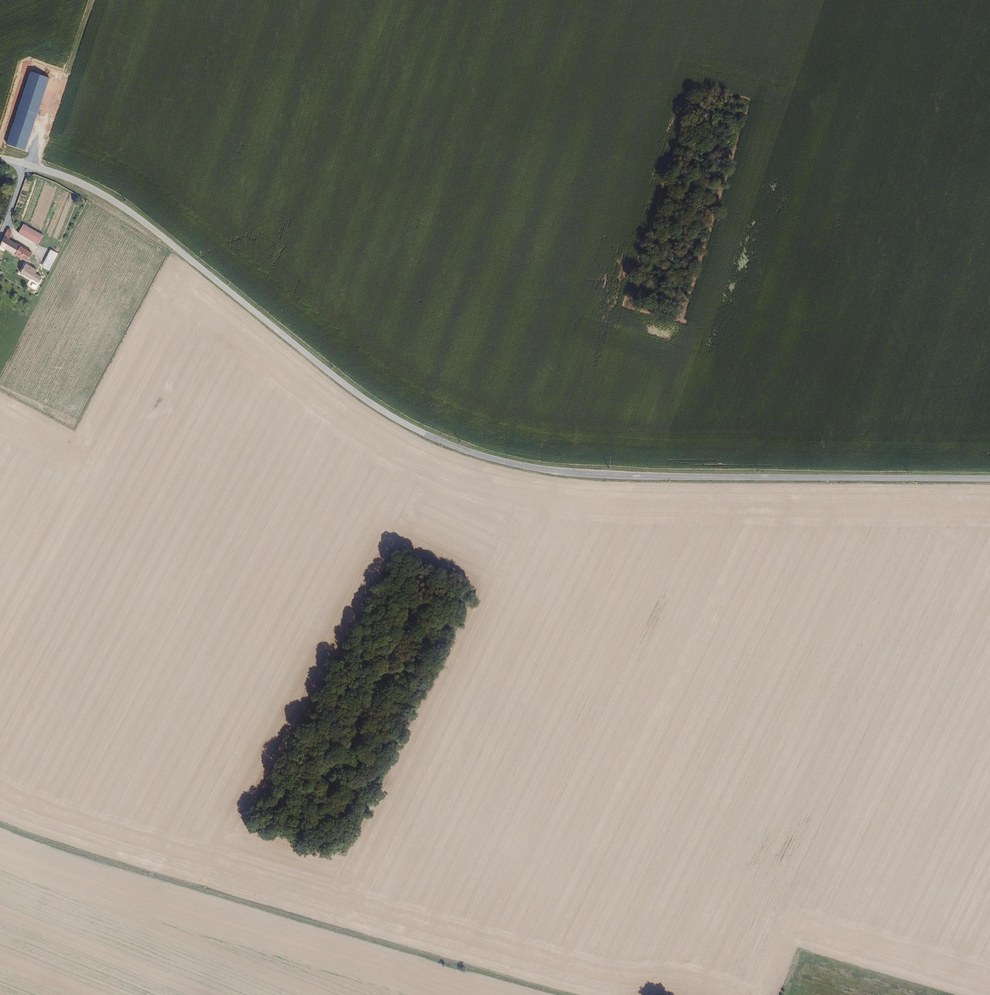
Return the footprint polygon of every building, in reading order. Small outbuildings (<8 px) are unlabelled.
[(31,71),(6,144),(25,150),(49,77),(31,71)] [(18,233),(38,245),(39,243),(43,235),(23,224),(19,232),(18,233)] [(8,239),(11,234),(10,229),(7,230),(4,237),(0,245),(0,250),(3,252),(5,249),(27,262),(32,253),(8,239)] [(49,271),(58,254),(52,251),(50,250),(44,261),(42,259),(32,253),(27,262),(25,264),(36,270),(39,265),(49,271)] [(31,279),(36,270),(25,264),(20,273),(31,279)]
